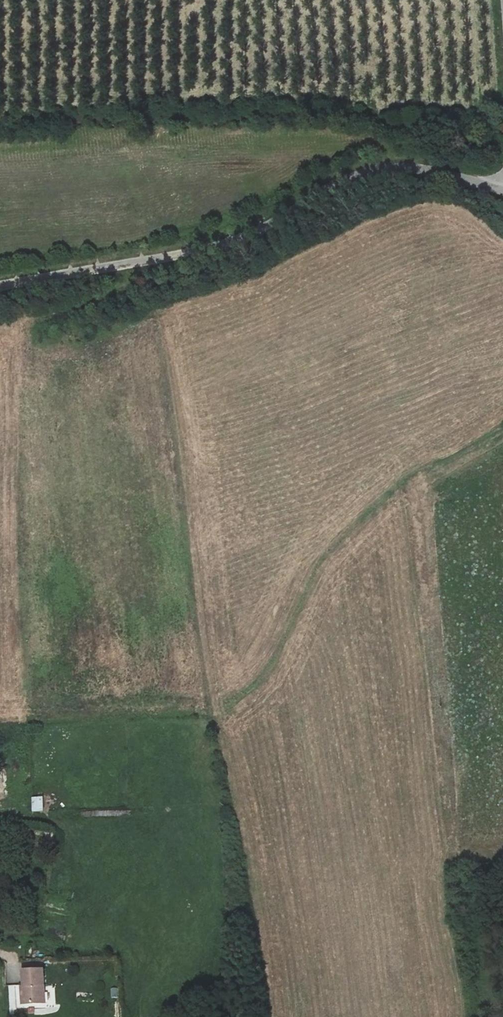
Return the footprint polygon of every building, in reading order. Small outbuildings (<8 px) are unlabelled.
[(43,811),(42,796),(31,796),(31,812),(43,811)] [(70,966),(68,975),(77,977),(79,968),(70,966)] [(42,968),(22,968),(23,1003),(44,1002),(42,968)]
